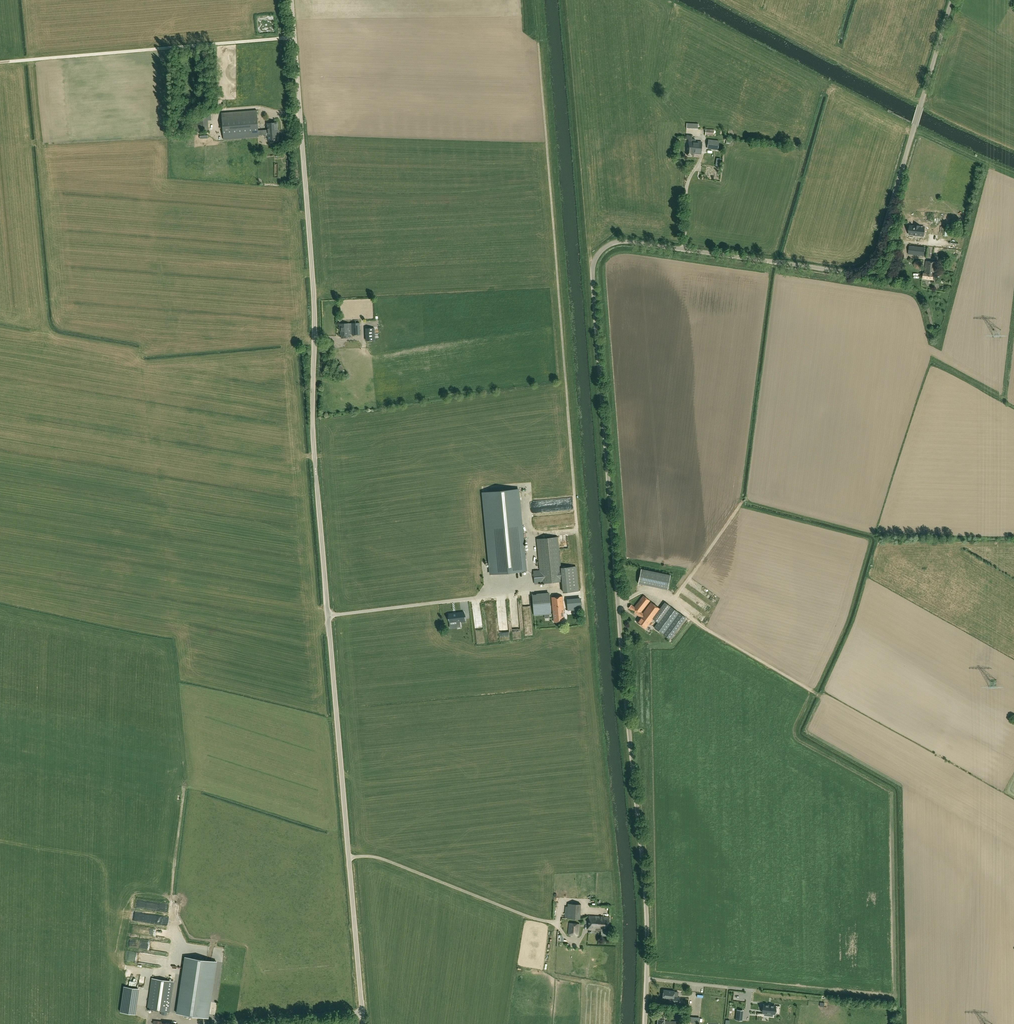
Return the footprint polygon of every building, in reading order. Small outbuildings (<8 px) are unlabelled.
[(259,135),(258,130),(257,110),(221,113),(223,139),(259,136),(259,135)] [(195,129),(207,129),(207,117),(204,117),(204,116),(194,116),(195,129)] [(268,130),(258,130),(259,135),(264,134),(265,136),(268,136),(269,140),(279,139),(279,133),(278,133),(277,130),(278,130),(277,123),(267,123),(268,130)] [(719,141),(708,140),(707,148),(718,149),(719,141)] [(702,142),(688,141),(687,155),(692,155),(692,153),(701,153),(702,142)] [(910,227),(909,234),(923,236),(925,229),(920,229),(920,226),(915,226),(915,228),(910,227)] [(925,247),(909,245),(908,254),(924,256),(925,247)] [(950,257),(952,247),(936,245),(935,254),(950,257)] [(926,261),(925,273),(923,273),(923,278),(935,280),(935,274),(937,262),(926,261)] [(340,335),(341,335),(341,338),(348,338),(348,335),(349,335),(349,334),(352,334),(352,335),(360,334),(359,323),(352,323),(348,323),(339,324),(339,328),(340,328),(340,335)] [(374,328),(366,328),(366,336),(366,340),(375,340),(374,336),(374,328)] [(341,364),(336,367),(340,373),(341,375),(345,372),(345,371),(341,364)] [(489,575),(526,571),(519,490),(482,493),(489,575)] [(537,539),(540,570),(534,571),(535,584),(562,581),(563,592),(578,591),(576,566),(560,568),(558,537),(537,539)] [(670,575),(641,569),(638,583),(667,589),(670,575)] [(649,624),(653,618),(660,608),(651,602),(643,613),(641,612),(649,600),(643,595),(634,607),(631,605),(628,608),(641,617),(637,622),(645,629),(649,624)] [(553,613),(554,622),(564,621),(563,612),(564,612),(563,596),(551,597),(553,614),(553,613)] [(581,599),(567,600),(568,610),(582,609),(581,599)] [(653,618),(658,623),(654,627),(663,635),(669,639),(685,618),(665,602),(660,609),(660,608),(653,618)] [(533,605),(534,615),(551,614),(550,603),(533,605)] [(449,622),(465,621),(464,612),(448,614),(449,622)] [(473,614),(475,642),(483,641),(480,614),(473,614)] [(486,617),(487,634),(494,634),(494,617),(486,617)] [(568,903),(567,918),(580,919),(581,904),(568,903)] [(609,917),(589,916),(589,915),(588,929),(589,929),(601,930),(601,931),(609,932),(609,917)] [(578,935),(579,924),(569,923),(568,934),(578,935)] [(185,956),(177,1013),(207,1018),(216,961),(185,956)] [(147,1009),(162,1011),(161,1014),(167,1015),(167,1012),(169,1012),(174,981),(152,978),(147,1009)] [(140,988),(124,986),(120,1011),(136,1014),(140,988)] [(663,990),(662,998),(669,999),(668,1002),(678,1003),(679,997),(674,996),(674,991),(663,990)] [(763,1005),(763,1013),(774,1014),(775,1006),(763,1005)]
